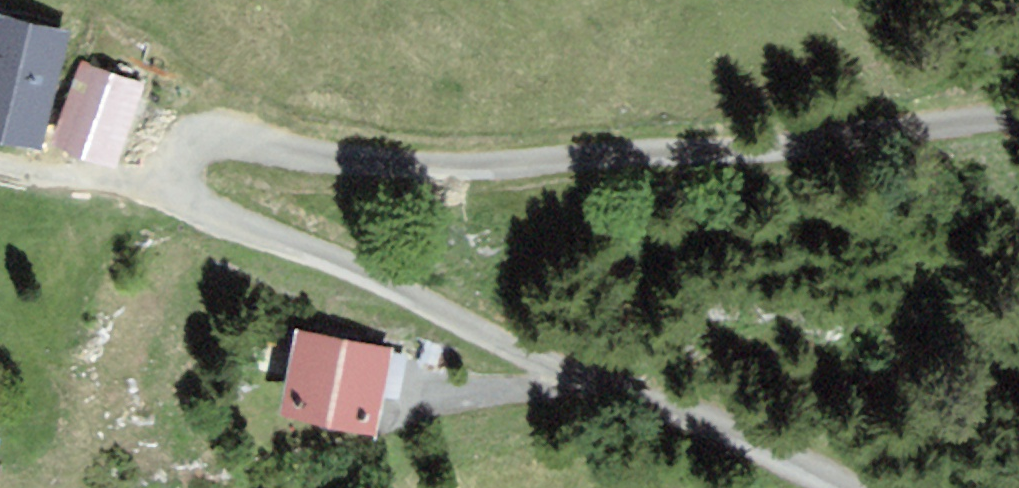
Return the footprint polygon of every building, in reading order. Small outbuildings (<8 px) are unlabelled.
[(0,20),(0,135),(36,145),(65,38),(0,20)] [(138,84),(85,67),(59,143),(112,161),(138,84)] [(385,351),(300,334),(284,413),(369,430),(385,351)]
